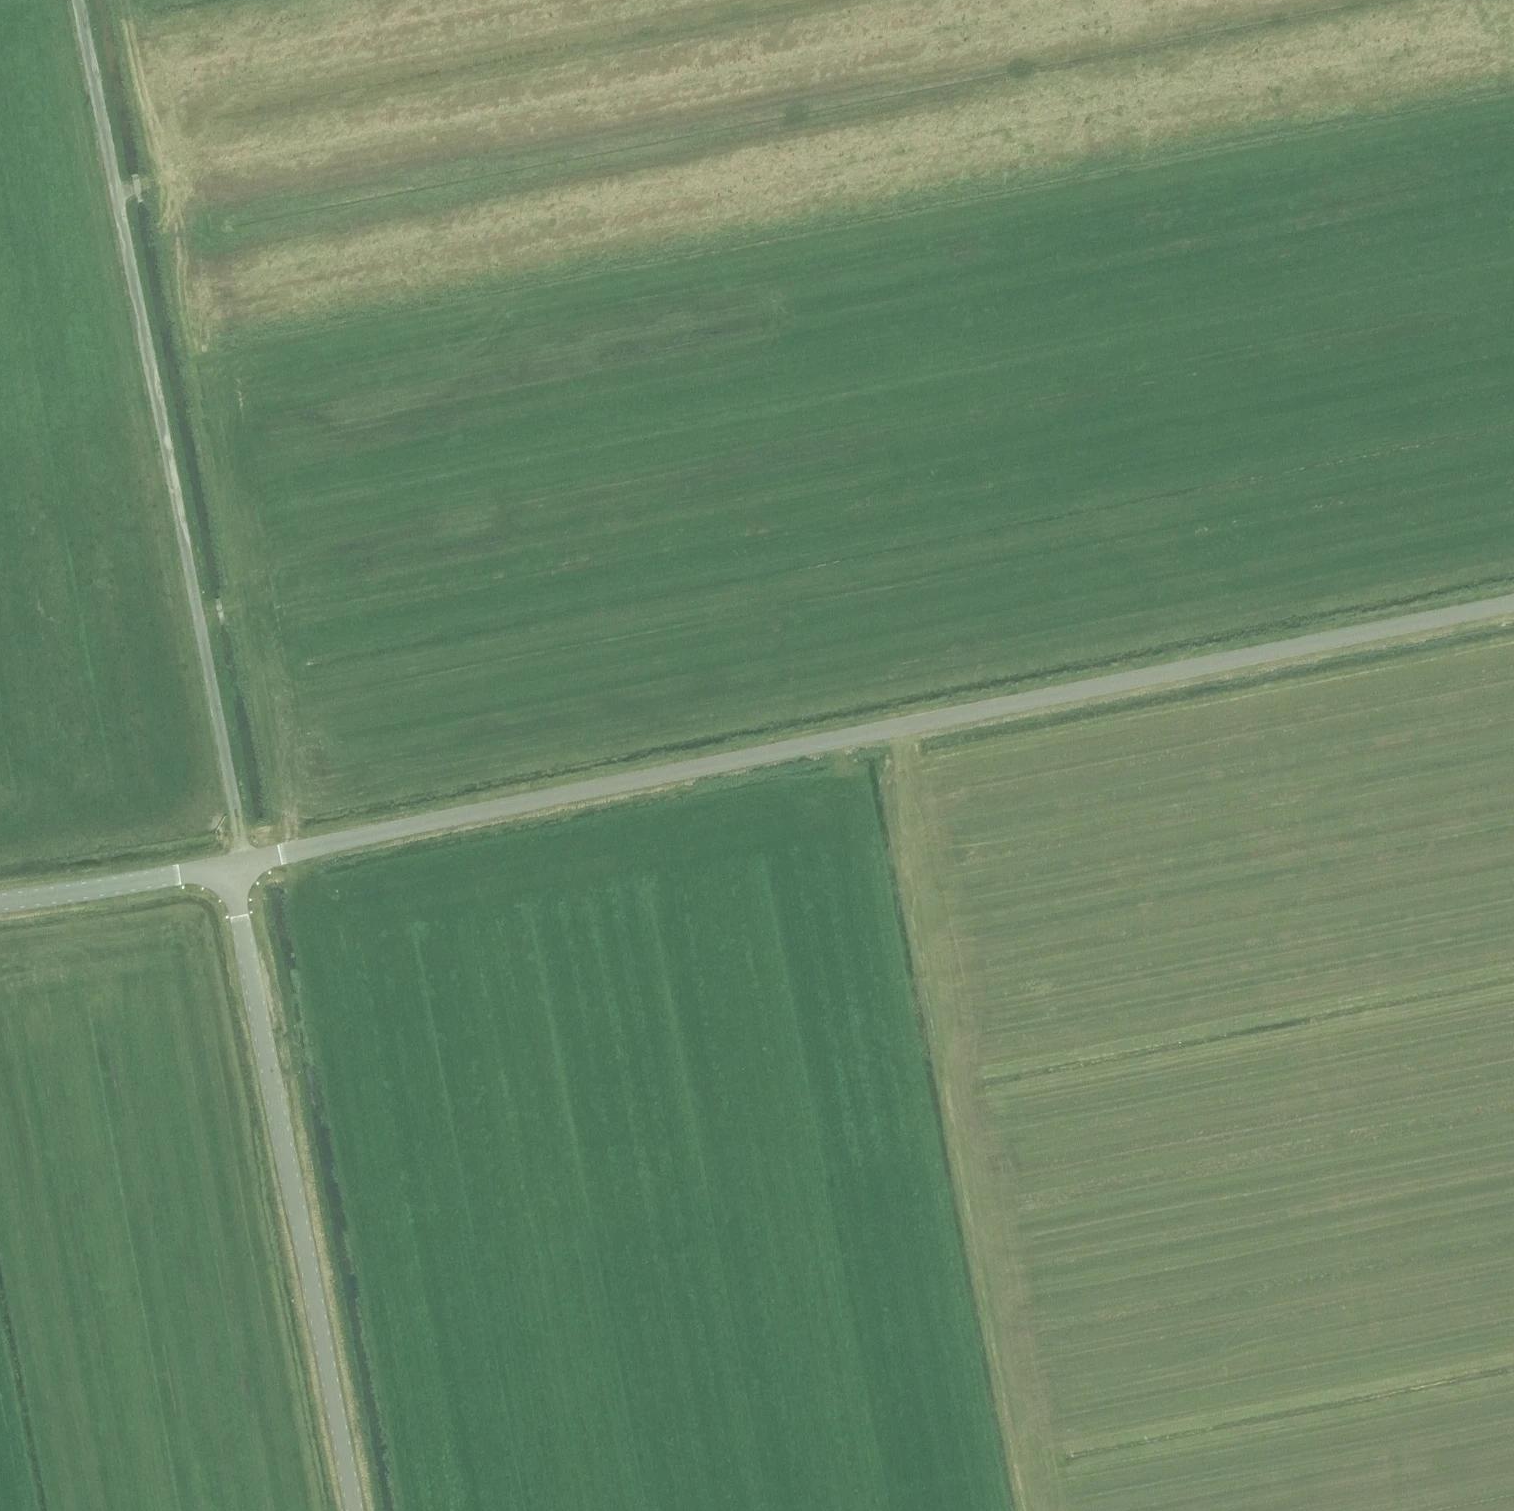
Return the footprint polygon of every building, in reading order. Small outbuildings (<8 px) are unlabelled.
[(10,603),(0,600),(0,616),(7,617),(10,603)]
